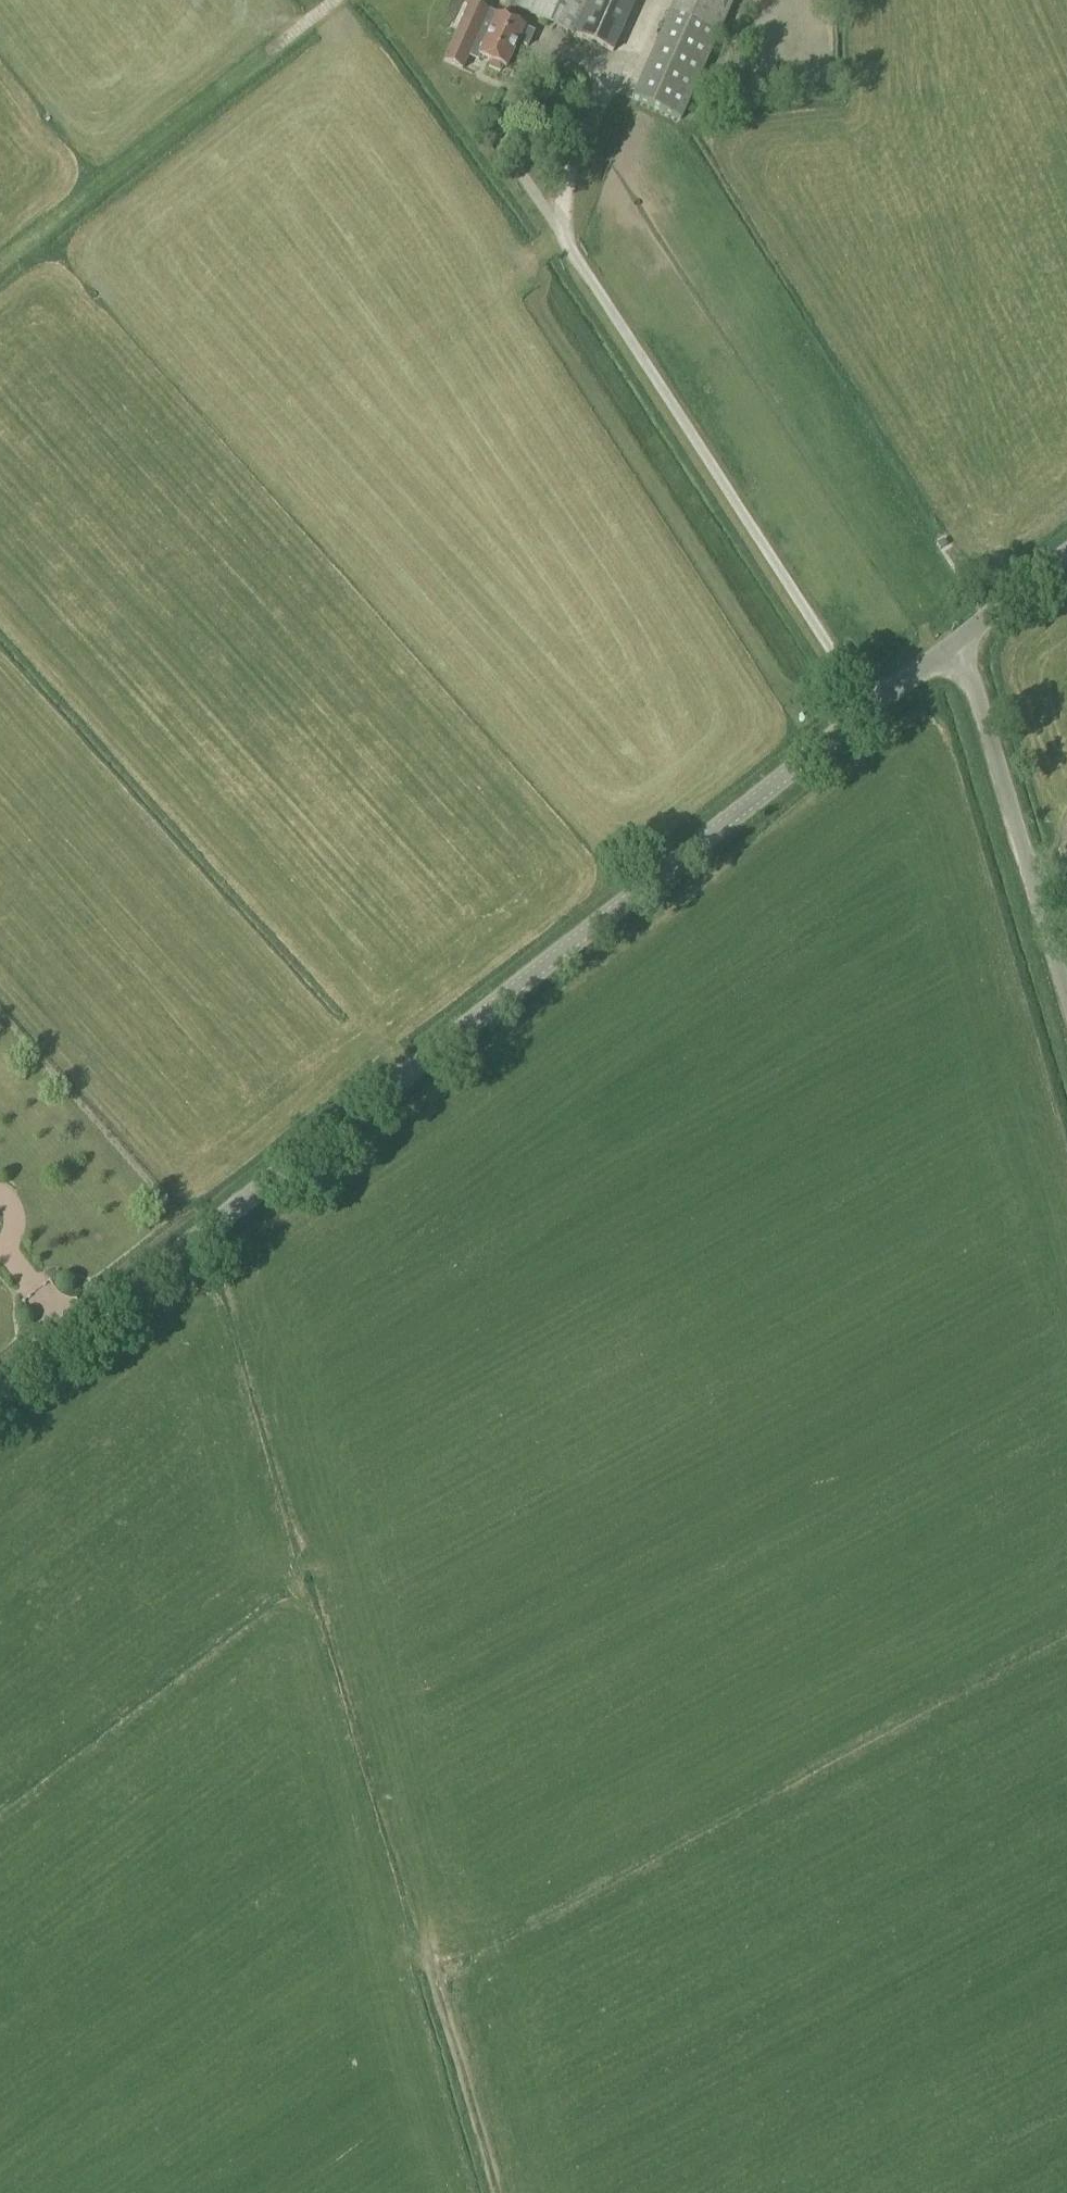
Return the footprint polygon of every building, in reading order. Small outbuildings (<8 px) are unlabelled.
[(612,52),(635,0),(517,0),(513,8),(612,52)] [(681,121),(734,0),(676,0),(671,11),(672,12),(633,100),(681,121)] [(480,57),(497,15),(470,4),(444,62),(462,70),(470,53),(480,57)] [(524,26),(497,15),(480,57),(492,62),(490,67),(501,72),(504,67),(507,68),(524,26)]
